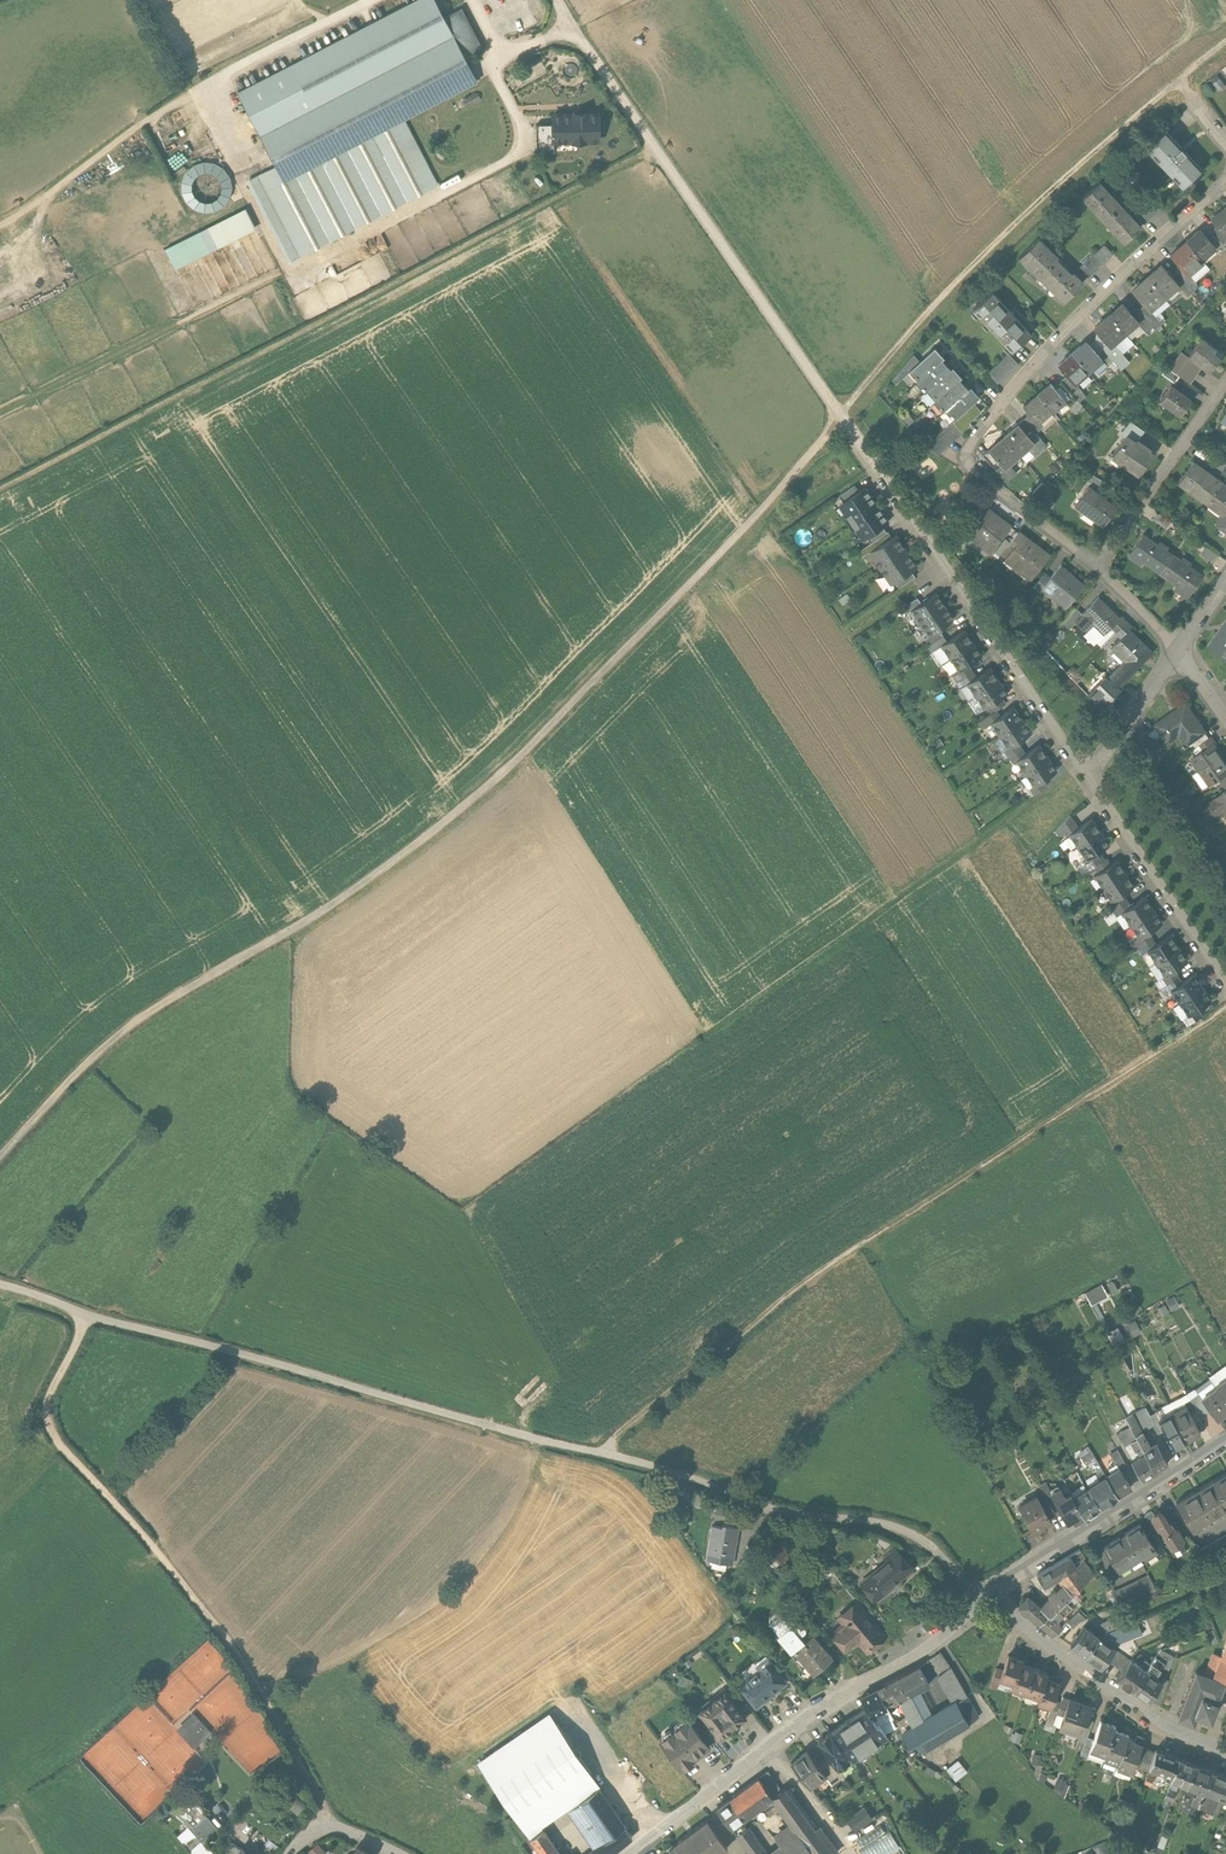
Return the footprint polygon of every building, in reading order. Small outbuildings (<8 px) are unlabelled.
[(237,93),(276,167),(283,182),(401,121),(476,81),(464,58),(444,18),(434,0),(416,0),(237,93)] [(444,18),(464,58),(481,49),(461,9),(444,18)] [(1219,76),(1212,81),(1218,89),(1225,84),(1219,76)] [(476,93),(462,101),(466,107),(480,99),(476,93)] [(598,114),(553,115),(553,124),(554,142),(598,141),(598,114)] [(435,187),(401,121),(283,182),(276,167),(250,180),(292,261),(435,187)] [(554,142),(553,124),(536,125),(537,151),(554,151),(554,142)] [(1203,171),(1163,128),(1144,146),(1184,189),(1203,171)] [(189,172),(184,179),(182,186),(182,194),(185,202),(190,208),(197,212),(204,214),(212,214),(220,212),(226,207),(230,200),(233,192),(232,185),(230,177),(225,171),(218,166),(211,164),(203,164),(195,167),(189,172)] [(1113,196),(1100,182),(1085,196),(1092,205),(1090,207),(1104,222),(1106,220),(1113,228),(1111,230),(1118,238),(1120,236),(1126,242),(1142,228),(1133,219),(1134,218),(1129,213),(1129,214),(1117,201),(1117,200),(1113,196)] [(1151,199),(1135,214),(1145,225),(1161,210),(1151,199)] [(1213,219),(1218,225),(1225,234),(1225,208),(1213,219)] [(248,211),(165,244),(173,266),(256,232),(248,211)] [(1223,245),(1225,243),(1225,234),(1218,225),(1211,231),(1223,245)] [(1206,236),(1201,231),(1186,243),(1201,260),(1215,248),(1206,236)] [(1206,236),(1215,248),(1218,250),(1223,245),(1211,231),(1206,236)] [(1083,283),(1038,238),(1019,257),(1064,302),(1083,283)] [(1204,263),(1201,260),(1186,243),(1172,255),(1183,268),(1189,275),(1190,275),(1204,263)] [(1094,255),(1103,264),(1114,255),(1105,245),(1094,255)] [(1103,264),(1094,255),(1079,269),(1088,278),(1103,264)] [(1209,269),(1204,263),(1190,275),(1195,281),(1209,269)] [(1172,278),(1162,266),(1148,279),(1164,298),(1178,285),(1172,278)] [(1189,286),(1195,281),(1190,275),(1189,275),(1183,268),(1177,273),(1189,286)] [(1189,286),(1177,273),(1172,278),(1178,285),(1183,291),(1189,286)] [(1146,305),(1151,311),(1158,304),(1157,303),(1164,298),(1148,279),(1147,279),(1133,291),(1146,305)] [(1189,286),(1183,291),(1188,296),(1193,291),(1189,286)] [(992,293),(991,292),(972,310),(973,311),(1011,351),(1011,352),(1012,353),(1031,335),(1030,334),(992,293)] [(1151,311),(1156,317),(1170,305),(1164,298),(1157,303),(1158,304),(1151,311)] [(1146,305),(1139,310),(1150,322),(1156,317),(1151,311),(1146,305)] [(1133,316),(1123,306),(1110,317),(1125,334),(1138,323),(1133,316)] [(1133,316),(1138,323),(1142,328),(1147,334),(1154,327),(1150,322),(1139,310),(1133,316)] [(1112,344),(1125,334),(1110,317),(1096,329),(1102,336),(1109,343),(1102,349),(1121,370),(1129,363),(1120,353),(1112,344)] [(1160,322),(1156,317),(1150,322),(1154,327),(1160,322)] [(1142,328),(1138,323),(1125,334),(1129,339),(1142,328)] [(1129,339),(1125,334),(1112,344),(1120,353),(1133,343),(1129,339)] [(1096,341),(1102,349),(1109,343),(1102,336),(1096,341)] [(1210,344),(1202,339),(1189,356),(1202,365),(1211,371),(1220,358),(1207,349),(1210,344)] [(1102,361),(1086,343),(1073,355),(1088,373),(1094,367),(1102,361)] [(1154,343),(1149,348),(1156,354),(1160,349),(1154,343)] [(934,349),(934,348),(919,361),(908,371),(918,382),(940,362),(943,358),(941,356),(940,357),(933,350),(934,349)] [(1194,376),(1202,365),(1189,356),(1182,351),(1174,362),(1194,376)] [(1018,365),(1009,354),(987,374),(997,384),(1018,365)] [(895,383),(908,371),(919,361),(914,355),(910,359),(892,380),(895,383)] [(1068,377),(1075,384),(1088,373),(1073,355),(1059,367),(1068,377)] [(1189,383),(1194,376),(1174,362),(1172,360),(1167,368),(1179,376),(1189,383)] [(1106,366),(1102,361),(1094,367),(1099,373),(1106,366)] [(947,369),(940,362),(918,382),(917,383),(926,392),(928,391),(950,370),(948,368),(947,369)] [(1132,367),(1128,372),(1135,380),(1140,375),(1132,367)] [(1175,383),(1179,376),(1167,368),(1162,375),(1175,383)] [(951,369),(950,370),(928,391),(937,400),(958,380),(961,378),(959,376),(958,377),(951,369)] [(1072,394),(1079,388),(1075,384),(1068,377),(1062,383),(1072,394)] [(965,388),(958,380),(937,400),(935,402),(944,412),(946,410),(969,389),(966,387),(965,388)] [(1054,389),(1065,401),(1072,394),(1062,383),(1054,389)] [(1054,389),(1050,384),(1038,395),(1038,396),(1051,411),(1053,413),(1065,402),(1065,401),(1054,389)] [(1169,407),(1180,415),(1190,400),(1171,387),(1161,402),(1162,400),(1170,405),(1169,407)] [(969,388),(969,389),(946,410),(955,420),(973,404),(980,398),(977,395),(977,396),(969,388)] [(1079,388),(1072,394),(1079,403),(1086,396),(1079,388)] [(935,402),(937,400),(928,391),(926,392),(923,395),(932,405),(935,402)] [(1072,394),(1065,401),(1065,402),(1075,413),(1082,406),(1079,403),(1072,394)] [(1031,415),(1038,423),(1051,411),(1038,396),(1024,407),(1031,415)] [(952,423),(961,434),(970,425),(969,424),(981,413),(973,404),(955,420),(952,423)] [(906,411),(899,417),(908,427),(915,420),(906,411)] [(1031,429),(1036,434),(1042,428),(1038,423),(1031,415),(1024,420),(1031,429)] [(1026,434),(1031,429),(1024,420),(1019,425),(1026,434)] [(1126,437),(1135,443),(1137,441),(1136,441),(1143,431),(1131,422),(1123,433),(1126,436),(1126,437)] [(943,431),(953,442),(961,434),(952,423),(943,431)] [(1026,434),(1019,425),(1004,438),(1019,456),(1027,449),(1034,443),(1026,434)] [(1034,443),(1027,449),(1032,455),(1034,457),(1047,446),(1036,434),(1031,429),(1026,434),(1034,443)] [(938,436),(948,446),(953,442),(943,431),(938,436)] [(917,436),(926,446),(931,442),(922,432),(917,436)] [(933,441),(942,451),(948,446),(938,436),(933,441)] [(1009,465),(1019,456),(1004,438),(1004,437),(988,450),(998,461),(1001,465),(995,470),(1005,482),(1015,473),(1009,465)] [(1135,443),(1126,437),(1111,457),(1121,464),(1122,463),(1138,473),(1151,455),(1147,452),(1149,450),(1137,441),(1135,443)] [(938,455),(942,451),(933,441),(931,442),(926,446),(930,451),(938,455)] [(1199,445),(1194,452),(1204,460),(1210,452),(1199,445)] [(1027,449),(1019,456),(1024,461),(1032,455),(1027,449)] [(992,466),(998,461),(988,450),(983,456),(992,466)] [(1056,461),(1049,468),(1055,475),(1062,467),(1056,461)] [(1223,483),(1194,463),(1179,484),(1208,505),(1210,502),(1222,485),(1223,483)] [(1086,480),(1099,489),(1104,483),(1091,473),(1086,480)] [(1041,483),(1032,493),(1038,498),(1047,488),(1041,483)] [(1222,485),(1210,502),(1224,513),(1223,514),(1225,516),(1225,487),(1222,485)] [(843,503),(859,492),(855,486),(839,497),(843,503)] [(1116,506),(1088,486),(1074,506),(1103,526),(1116,506)] [(850,523),(876,505),(865,488),(859,492),(843,503),(849,511),(845,514),(850,523)] [(888,523),(876,505),(850,523),(856,531),(860,529),(866,537),(882,527),(888,523)] [(1010,526),(988,509),(972,529),(967,535),(968,536),(987,551),(998,538),(1000,540),(1010,526)] [(1158,513),(1154,519),(1166,528),(1170,522),(1158,513)] [(1223,514),(1216,525),(1225,532),(1225,516),(1223,514)] [(968,536),(967,535),(972,529),(966,524),(957,536),(964,541),(968,536)] [(870,543),(886,533),(882,527),(866,537),(870,543)] [(1008,545),(1013,550),(1023,537),(1018,532),(1008,545)] [(873,550),(890,539),(886,533),(870,543),(859,551),(863,557),(873,550)] [(906,551),(895,535),(890,539),(873,550),(878,557),(874,560),(880,569),(906,551)] [(1173,555),(1144,535),(1131,552),(1160,573),(1173,555)] [(1048,555),(1024,536),(1023,537),(1013,550),(1005,560),(1030,579),(1048,555)] [(1217,555),(1205,546),(1201,553),(1213,561),(1217,555)] [(917,567),(906,551),(880,569),(886,578),(890,575),(895,582),(911,571),(917,567)] [(1202,576),(1173,555),(1160,573),(1176,584),(1190,594),(1202,576)] [(1084,584),(1061,565),(1050,577),(1041,589),(1049,596),(1052,592),(1067,604),(1064,608),(1065,608),(1084,584)] [(915,577),(911,571),(895,582),(899,588),(915,577)] [(1044,573),(1033,587),(1039,592),(1041,589),(1050,577),(1044,573)] [(1190,594),(1176,584),(1173,588),(1187,598),(1190,594)] [(842,605),(850,599),(846,592),(838,598),(842,605)] [(938,596),(936,594),(921,604),(912,610),(912,611),(915,615),(914,619),(918,625),(945,607),(943,604),(944,604),(938,596)] [(1099,598),(1098,597),(1083,612),(1081,614),(1082,615),(1076,621),(1086,631),(1087,631),(1086,630),(1094,622),(1105,633),(1110,628),(1119,618),(1099,598)] [(912,611),(912,610),(921,604),(917,598),(903,607),(907,614),(912,611)] [(1062,623),(1068,629),(1076,621),(1082,615),(1081,614),(1083,612),(1077,606),(1062,623)] [(929,636),(939,630),(954,620),(952,617),(947,609),(946,609),(945,607),(918,625),(922,631),(926,631),(929,636)] [(1110,628),(1115,633),(1126,622),(1120,616),(1119,618),(1110,628)] [(1087,631),(1086,631),(1102,647),(1115,633),(1110,628),(1105,633),(1094,622),(1086,630),(1087,631)] [(1132,627),(1126,622),(1115,633),(1121,638),(1129,630),(1130,630),(1132,627)] [(1221,631),(1220,630),(1209,646),(1225,658),(1225,623),(1221,631)] [(928,646),(943,636),(939,630),(929,636),(924,639),(929,645),(928,646)] [(973,643),(964,630),(947,642),(941,646),(950,659),(973,643)] [(1151,653),(1140,642),(1141,641),(1130,630),(1129,630),(1121,638),(1111,648),(1114,651),(1111,654),(1121,664),(1114,671),(1124,681),(1135,671),(1135,670),(1152,652),(1151,653)] [(941,646),(947,642),(943,636),(928,646),(932,652),(941,646)] [(959,672),(968,665),(981,656),(973,643),(950,659),(958,671),(959,672)] [(940,665),(950,659),(941,646),(932,652),(940,665)] [(957,681),(972,671),(968,665),(959,672),(958,671),(953,675),(957,681)] [(998,681),(989,668),(976,677),(967,684),(976,697),(998,681)] [(967,684),(976,677),(972,671),(957,681),(961,688),(967,684)] [(1124,682),(1124,681),(1114,671),(1107,679),(1105,677),(1094,689),(1095,690),(1089,697),(1101,709),(1107,703),(1108,703),(1120,691),(1119,690),(1119,691),(1117,688),(1123,681),(1124,682)] [(998,681),(976,697),(984,710),(988,707),(1002,698),(1007,694),(998,681)] [(988,707),(992,713),(995,711),(1006,704),(1002,698),(988,707)] [(1200,723),(1186,703),(1155,724),(1168,742),(1180,734),(1187,745),(1194,740),(1206,732),(1200,723)] [(1022,721),(1013,708),(999,717),(990,723),(991,724),(999,736),(1022,721)] [(991,724),(990,723),(999,717),(995,711),(992,713),(981,720),(986,727),(991,724)] [(1031,734),(1022,721),(999,736),(1000,737),(994,741),(1002,752),(1003,752),(1008,748),(1008,749),(1017,743),(1031,734)] [(1210,738),(1206,732),(1194,740),(1198,746),(1210,738)] [(1214,744),(1210,738),(1198,746),(1193,749),(1197,755),(1214,744)] [(1009,757),(1021,749),(1017,743),(1008,749),(1008,748),(1003,752),(1007,758),(1009,757)] [(1214,744),(1197,755),(1191,759),(1200,771),(1193,776),(1203,790),(1219,779),(1225,774),(1225,761),(1222,756),(1221,756),(1214,746),(1215,745),(1214,744)] [(1048,759),(1039,746),(1025,755),(1016,761),(1016,762),(1025,774),(1048,759)] [(1142,746),(1134,751),(1143,764),(1151,759),(1142,746)] [(1016,762),(1016,761),(1025,755),(1021,749),(1009,757),(1013,764),(1016,762)] [(1048,759),(1025,774),(1033,787),(1034,787),(1042,781),(1056,772),(1048,759)] [(1046,787),(1042,781),(1034,787),(1033,787),(1030,789),(1034,795),(1046,787)] [(1215,799),(1216,800),(1204,808),(1211,819),(1225,810),(1225,811),(1225,791),(1215,799)] [(1067,832),(1069,835),(1078,829),(1070,816),(1056,830),(1060,837),(1067,832)] [(1100,832),(1091,819),(1078,829),(1069,835),(1078,848),(1100,832)] [(1100,832),(1078,848),(1086,860),(1086,861),(1098,853),(1109,845),(1100,832)] [(1205,853),(1213,848),(1206,837),(1198,842),(1205,853)] [(1098,853),(1086,861),(1086,860),(1083,862),(1089,871),(1094,867),(1103,861),(1098,853)] [(1103,861),(1094,867),(1098,873),(1110,865),(1106,859),(1103,861)] [(1125,874),(1117,861),(1110,865),(1098,873),(1094,876),(1102,889),(1125,874)] [(1125,874),(1102,889),(1111,902),(1122,895),(1134,887),(1125,874)] [(1126,901),(1122,895),(1111,902),(1110,902),(1114,909),(1126,901)] [(1153,910),(1144,897),(1130,907),(1121,913),(1122,913),(1130,926),(1153,910)] [(1121,913),(1130,907),(1126,901),(1114,909),(1112,910),(1117,917),(1122,913),(1121,913)] [(1162,923),(1153,910),(1130,926),(1139,938),(1139,939),(1148,933),(1162,923)] [(1152,939),(1148,933),(1139,939),(1139,938),(1132,943),(1137,949),(1152,939)] [(1179,948),(1170,935),(1156,945),(1147,951),(1156,964),(1179,948)] [(1147,951),(1156,945),(1152,939),(1137,949),(1141,956),(1147,951)] [(1179,948),(1156,964),(1164,976),(1165,977),(1173,971),(1187,961),(1179,948)] [(1149,968),(1156,964),(1147,951),(1141,956),(1149,968)] [(1173,971),(1165,977),(1164,976),(1155,983),(1159,989),(1162,987),(1177,977),(1173,971)] [(1202,988),(1193,975),(1181,983),(1171,990),(1171,991),(1179,1003),(1202,988)] [(1167,994),(1171,991),(1171,990),(1181,983),(1177,977),(1162,987),(1167,994)] [(1211,1001),(1202,988),(1179,1003),(1188,1016),(1197,1010),(1211,1001)] [(1201,1016),(1197,1010),(1188,1016),(1183,1019),(1187,1025),(1201,1016)] [(1114,1281),(1107,1284),(1112,1293),(1118,1290),(1114,1281)] [(1101,1283),(1085,1292),(1091,1304),(1108,1295),(1101,1283)] [(1174,1296),(1166,1301),(1171,1311),(1179,1306),(1174,1296)] [(1099,1301),(1094,1303),(1098,1313),(1103,1310),(1099,1301)] [(1165,1304),(1158,1308),(1162,1316),(1169,1312),(1165,1304)] [(1134,1321),(1127,1325),(1133,1336),(1140,1332),(1134,1321)] [(1116,1344),(1126,1340),(1119,1326),(1109,1330),(1116,1344)] [(1225,1380),(1225,1366),(1209,1378),(1216,1387),(1225,1380)] [(1211,1395),(1218,1390),(1216,1387),(1209,1379),(1187,1394),(1190,1399),(1198,1393),(1202,1399),(1210,1393),(1211,1395)] [(1216,1387),(1225,1402),(1225,1380),(1216,1387)] [(1218,1390),(1211,1395),(1210,1393),(1202,1399),(1206,1405),(1216,1419),(1225,1412),(1225,1402),(1218,1390)] [(1198,1393),(1190,1399),(1191,1400),(1197,1412),(1206,1405),(1202,1399),(1198,1393)] [(1173,1414),(1186,1408),(1183,1403),(1191,1400),(1190,1399),(1187,1394),(1167,1404),(1168,1406),(1172,1413),(1173,1414)] [(1197,1412),(1191,1400),(1183,1403),(1186,1408),(1186,1407),(1191,1415),(1197,1412)] [(1172,1413),(1168,1406),(1157,1411),(1161,1419),(1172,1413)] [(1173,1414),(1187,1441),(1200,1434),(1191,1415),(1186,1407),(1186,1408),(1173,1414)] [(1153,1424),(1149,1416),(1145,1408),(1126,1418),(1130,1426),(1135,1434),(1142,1430),(1153,1424)] [(1161,1419),(1157,1411),(1149,1416),(1153,1424),(1158,1433),(1165,1429),(1160,1419),(1161,1419)] [(1173,1414),(1172,1413),(1161,1419),(1160,1419),(1165,1429),(1174,1447),(1187,1441),(1173,1414)] [(1135,1434),(1130,1426),(1117,1433),(1124,1446),(1137,1439),(1135,1434)] [(1149,1448),(1150,1445),(1142,1430),(1135,1434),(1137,1439),(1155,1472),(1169,1464),(1157,1444),(1149,1448)] [(1142,1479),(1155,1472),(1137,1439),(1124,1446),(1132,1460),(1142,1479)] [(1085,1466),(1096,1459),(1091,1450),(1080,1457),(1085,1466)] [(1117,1464),(1120,1469),(1126,1465),(1117,1450),(1110,1454),(1117,1464)] [(1112,1472),(1105,1477),(1117,1496),(1131,1487),(1120,1469),(1117,1464),(1110,1469),(1112,1472)] [(1100,1480),(1105,1477),(1102,1471),(1096,1475),(1100,1480)] [(1214,1481),(1225,1502),(1225,1474),(1214,1481)] [(1100,1480),(1088,1487),(1100,1507),(1117,1496),(1105,1477),(1100,1480)] [(1176,1503),(1191,1529),(1225,1509),(1225,1502),(1214,1481),(1176,1503)] [(1056,1502),(1051,1493),(1052,1493),(1046,1483),(1039,1486),(1044,1496),(1050,1506),(1056,1502)] [(1070,1492),(1072,1497),(1086,1489),(1083,1484),(1070,1492)] [(1070,1492),(1066,1485),(1052,1493),(1051,1493),(1056,1502),(1067,1522),(1072,1519),(1074,1522),(1084,1517),(1072,1497),(1070,1492)] [(1072,1497),(1084,1517),(1100,1507),(1088,1487),(1086,1489),(1072,1497)] [(1036,1496),(1019,1505),(1033,1530),(1036,1531),(1042,1527),(1043,1524),(1050,1520),(1048,1518),(1038,1499),(1036,1496)] [(1055,1515),(1050,1506),(1044,1496),(1038,1499),(1048,1518),(1055,1515)] [(711,1511),(725,1516),(727,1509),(714,1504),(711,1511)] [(1152,1527),(1154,1531),(1158,1528),(1153,1519),(1154,1514),(1152,1511),(1145,1515),(1152,1527)] [(1164,1513),(1160,1511),(1154,1514),(1153,1519),(1158,1528),(1158,1529),(1161,1529),(1164,1534),(1163,1537),(1169,1546),(1172,1547),(1181,1542),(1182,1538),(1177,1529),(1174,1529),(1173,1528),(1170,1523),(1170,1522),(1164,1513)] [(1145,1531),(1141,1524),(1104,1547),(1118,1570),(1142,1555),(1145,1559),(1158,1551),(1155,1546),(1145,1531)] [(732,1564),(738,1532),(733,1532),(734,1527),(723,1525),(722,1527),(712,1525),(706,1560),(712,1561),(726,1563),(732,1564)] [(1145,1531),(1155,1546),(1161,1542),(1154,1531),(1152,1527),(1145,1531)] [(1202,1550),(1208,1561),(1225,1551),(1225,1535),(1202,1550)] [(1181,1542),(1172,1547),(1177,1556),(1186,1550),(1181,1542)] [(911,1568),(896,1549),(885,1559),(887,1561),(861,1583),(876,1600),(892,1586),(891,1585),(911,1568)] [(1069,1557),(1075,1564),(1083,1560),(1085,1559),(1081,1551),(1069,1557)] [(1069,1557),(1038,1575),(1043,1586),(1058,1578),(1057,1577),(1076,1566),(1075,1564),(1069,1557)] [(1065,1588),(1072,1595),(1094,1575),(1088,1569),(1083,1560),(1075,1564),(1076,1566),(1057,1577),(1058,1578),(1065,1588)] [(726,1563),(712,1561),(711,1568),(725,1571),(726,1563)] [(785,1569),(778,1568),(775,1571),(781,1578),(788,1572),(785,1569)] [(1156,1589),(1150,1577),(1122,1591),(1128,1603),(1156,1589)] [(1039,1625),(1049,1617),(1057,1608),(1066,1600),(1072,1595),(1065,1588),(1058,1594),(1057,1592),(1050,1598),(1052,1599),(1041,1608),(1028,1597),(1026,1599),(1022,1599),(1020,1602),(1020,1605),(1019,1607),(1039,1625)] [(1071,1606),(1066,1600),(1057,1608),(1063,1614),(1065,1612),(1067,1614),(1072,1610),(1069,1607),(1071,1606)] [(882,1633),(857,1602),(839,1617),(845,1623),(832,1634),(847,1651),(859,1641),(868,1651),(876,1644),(885,1637),(882,1633)] [(1039,1625),(1053,1637),(1055,1635),(1064,1627),(1061,1624),(1066,1617),(1063,1614),(1057,1608),(1049,1617),(1039,1625)] [(800,1625),(799,1625),(791,1615),(787,1619),(780,1611),(774,1611),(770,1615),(769,1621),(794,1650),(791,1653),(795,1658),(802,1655),(815,1670),(813,1672),(814,1673),(832,1657),(813,1634),(805,1640),(800,1634),(804,1631),(805,1630),(805,1629),(805,1628),(805,1627),(805,1626),(804,1626),(804,1625),(803,1625),(802,1624),(801,1625),(800,1625)] [(1101,1624),(1105,1634),(1115,1629),(1110,1617),(1107,1618),(1108,1621),(1101,1624)] [(1105,1634),(1098,1637),(1105,1642),(1108,1640),(1110,1641),(1136,1630),(1136,1629),(1146,1625),(1143,1618),(1123,1627),(1122,1626),(1115,1629),(1105,1634)] [(1070,1646),(1085,1656),(1098,1637),(1083,1627),(1070,1646)] [(887,1629),(882,1633),(885,1637),(876,1644),(882,1652),(897,1640),(887,1629)] [(1085,1656),(1101,1667),(1114,1648),(1105,1642),(1098,1637),(1085,1656)] [(1196,1672),(1178,1718),(1193,1724),(1197,1713),(1210,1719),(1216,1703),(1215,1702),(1223,1683),(1221,1682),(1222,1678),(1225,1679),(1225,1641),(1219,1658),(1211,1655),(1203,1675),(1196,1672)] [(938,1675),(950,1667),(940,1652),(928,1661),(938,1675)] [(1141,1667),(1146,1671),(1156,1657),(1150,1653),(1141,1667)] [(1000,1679),(1013,1684),(1020,1665),(1022,1660),(1008,1655),(1003,1670),(1000,1679)] [(1156,1657),(1146,1671),(1152,1675),(1162,1661),(1156,1657)] [(786,1683),(767,1659),(757,1668),(759,1671),(739,1686),(755,1707),(786,1683)] [(1117,1679),(1133,1690),(1146,1671),(1141,1667),(1131,1660),(1117,1679)] [(1034,1670),(1020,1665),(1013,1684),(1012,1688),(1025,1693),(1034,1670)] [(1162,1666),(1159,1675),(1166,1677),(1169,1668),(1162,1666)] [(929,1685),(919,1667),(897,1679),(903,1690),(911,1695),(919,1691),(929,1685)] [(952,1704),(967,1696),(950,1667),(938,1675),(937,1676),(952,1704)] [(1000,1679),(1003,1670),(996,1668),(991,1681),(998,1684),(1000,1679)] [(1047,1674),(1034,1670),(1025,1693),(1039,1698),(1046,1679),(1047,1674)] [(1133,1690),(1148,1701),(1162,1682),(1152,1675),(1146,1671),(1133,1690)] [(877,1689),(877,1690),(884,1701),(895,1695),(903,1690),(897,1679),(877,1689)] [(1059,1684),(1046,1679),(1039,1698),(1037,1703),(1051,1707),(1054,1700),(1059,1684)] [(877,1690),(860,1699),(866,1709),(870,1716),(887,1707),(884,1701),(877,1690)] [(913,1727),(924,1720),(911,1695),(903,1690),(895,1695),(913,1727)] [(739,1710),(724,1691),(712,1701),(732,1727),(739,1721),(738,1719),(743,1715),(739,1710)] [(911,1695),(924,1720),(932,1716),(919,1691),(911,1695)] [(980,1717),(967,1696),(952,1704),(932,1716),(924,1720),(928,1728),(935,1741),(937,1742),(980,1717)] [(1062,1696),(1060,1702),(1056,1714),(1063,1717),(1069,1699),(1062,1696)] [(1090,1706),(1069,1699),(1063,1717),(1069,1719),(1065,1729),(1080,1734),(1084,1721),(1085,1721),(1090,1706)] [(1060,1702),(1054,1700),(1051,1707),(1046,1720),(1053,1722),(1056,1714),(1060,1702)] [(732,1727),(712,1701),(699,1711),(707,1722),(709,1720),(713,1725),(720,1733),(721,1732),(728,1727),(729,1729),(732,1727)] [(743,1715),(738,1719),(739,1721),(746,1729),(757,1720),(745,1705),(739,1710),(743,1715)] [(887,1707),(870,1716),(876,1725),(878,1724),(880,1726),(894,1720),(887,1707)] [(831,1733),(850,1759),(851,1760),(886,1736),(880,1726),(878,1724),(876,1725),(870,1716),(866,1709),(850,1720),(851,1722),(847,1724),(847,1722),(831,1733)] [(193,1713),(176,1728),(193,1747),(210,1731),(197,1717),(193,1713)] [(549,1713),(477,1762),(531,1838),(534,1836),(543,1829),(541,1826),(565,1810),(578,1801),(598,1788),(600,1786),(549,1713)] [(709,1747),(687,1719),(661,1740),(682,1767),(684,1766),(685,1767),(692,1761),(691,1760),(709,1747)] [(928,1728),(924,1720),(913,1727),(902,1734),(908,1745),(914,1741),(923,1752),(935,1741),(928,1728)] [(1085,1721),(1084,1721),(1080,1734),(1077,1740),(1085,1742),(1087,1737),(1092,1724),(1085,1721)] [(1105,1755),(1114,1730),(1115,1727),(1100,1721),(1094,1739),(1090,1749),(1090,1750),(1105,1755)] [(720,1733),(713,1725),(705,1731),(714,1742),(724,1735),(721,1732),(720,1733)] [(1118,1764),(1127,1739),(1128,1736),(1114,1730),(1105,1755),(1103,1758),(1118,1764)] [(831,1733),(830,1732),(817,1742),(829,1756),(838,1769),(850,1759),(831,1733)] [(1090,1750),(1090,1749),(1094,1739),(1087,1737),(1085,1742),(1080,1755),(1087,1758),(1090,1750)] [(1142,1744),(1127,1739),(1118,1764),(1117,1767),(1131,1773),(1134,1766),(1141,1748),(1142,1744)] [(1134,1766),(1141,1768),(1147,1750),(1141,1748),(1134,1766)] [(1179,1759),(1156,1749),(1149,1768),(1156,1770),(1172,1777),(1179,1759)] [(818,1764),(807,1750),(790,1763),(809,1788),(825,1775),(817,1765),(818,1764)] [(1148,1771),(1154,1753),(1147,1750),(1141,1768),(1148,1771)] [(818,1764),(817,1765),(825,1775),(832,1785),(844,1776),(838,1769),(829,1756),(818,1764)] [(959,1758),(947,1768),(956,1779),(968,1770),(959,1758)] [(1196,1765),(1179,1759),(1172,1777),(1171,1779),(1179,1782),(1188,1786),(1196,1765)] [(1211,1771),(1196,1765),(1188,1786),(1187,1787),(1200,1792),(1203,1793),(1204,1792),(1211,1771)] [(1151,1785),(1156,1770),(1149,1768),(1144,1782),(1151,1785)] [(772,1797),(798,1831),(768,1853),(741,1819),(743,1819),(729,1800),(718,1808),(750,1853),(751,1853),(811,1853),(813,1853),(814,1853),(834,1853),(785,1788),(782,1790),(768,1771),(759,1778),(772,1797)] [(1211,1771),(1204,1792),(1211,1795),(1211,1797),(1216,1799),(1217,1797),(1224,1800),(1225,1794),(1225,1777),(1211,1771)] [(772,1797),(759,1778),(729,1800),(743,1819),(772,1797)] [(1179,1782),(1171,1779),(1164,1798),(1172,1801),(1179,1782)] [(598,1788),(579,1803),(605,1841),(593,1851),(589,1853),(612,1853),(632,1837),(624,1826),(598,1788)] [(1198,1808),(1203,1793),(1200,1792),(1198,1799),(1196,1798),(1193,1806),(1198,1808)] [(191,1800),(197,1805),(201,1798),(195,1794),(191,1800)] [(605,1841),(579,1803),(578,1801),(565,1810),(593,1851),(605,1841)] [(895,1807),(902,1819),(908,1816),(901,1803),(895,1807)] [(1222,1806),(1216,1804),(1213,1812),(1218,1814),(1222,1806)] [(846,1820),(855,1831),(872,1819),(864,1807),(846,1820)] [(624,1826),(632,1837),(651,1823),(642,1812),(624,1826)] [(189,1829),(200,1841),(201,1840),(204,1842),(219,1830),(205,1814),(189,1829)] [(708,1821),(674,1845),(681,1853),(720,1853),(727,1848),(708,1821)] [(861,1847),(886,1832),(881,1824),(856,1840),(861,1847)] [(190,1850),(200,1841),(189,1829),(186,1826),(176,1834),(190,1850)] [(543,1829),(534,1836),(531,1838),(541,1853),(560,1853),(543,1829)] [(902,1850),(893,1833),(860,1849),(862,1853),(894,1853),(902,1850)] [(1099,1853),(1116,1853),(1109,1839),(1095,1845),(1099,1853)] [(204,1842),(201,1840),(200,1841),(190,1850),(194,1853),(216,1853),(204,1842)] [(233,1843),(227,1851),(231,1853),(247,1853),(233,1843)] [(305,1852),(307,1853),(326,1853),(316,1843),(305,1852)] [(674,1845),(669,1849),(668,1852),(670,1853),(681,1853),(674,1845)] [(354,1846),(349,1853),(367,1853),(354,1846)]
